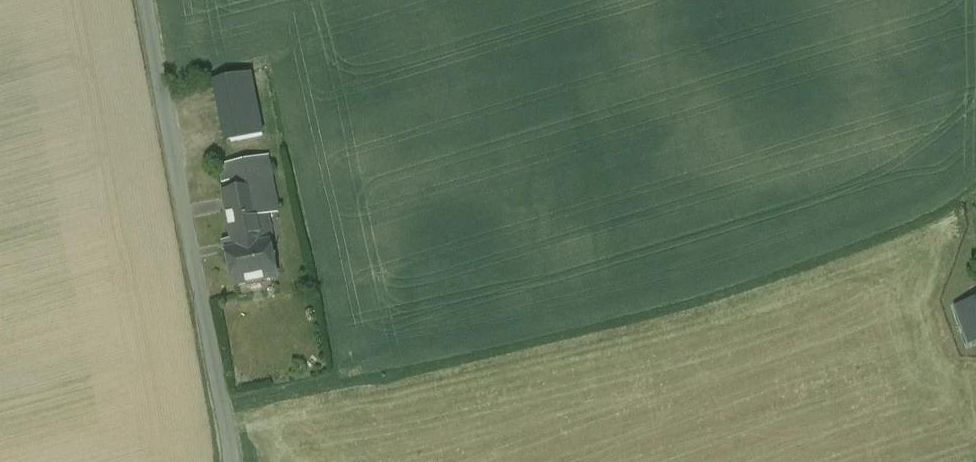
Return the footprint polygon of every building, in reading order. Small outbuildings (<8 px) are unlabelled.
[(252,79),(228,84),(240,142),(264,137),(252,79)] [(268,159),(221,169),(224,184),(236,182),(238,191),(224,194),(236,252),(271,244),(275,243),(270,217),(280,215),(268,159)] [(236,252),(227,254),(234,290),(278,280),(271,244),(236,252)]
